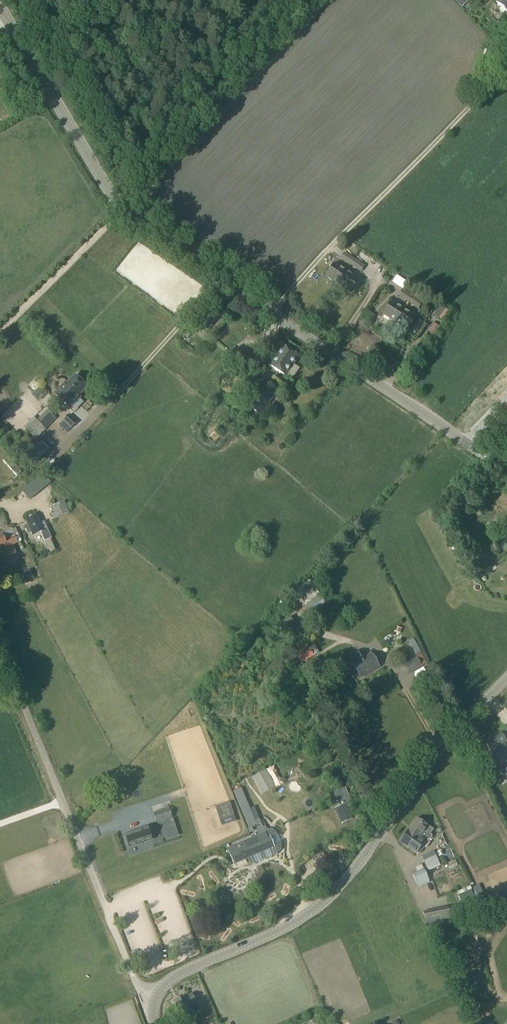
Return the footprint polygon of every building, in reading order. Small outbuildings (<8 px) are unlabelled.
[(498,3),(504,10),(506,13),(506,0),(501,0),(498,3)] [(340,259),(350,266),(355,259),(344,253),(340,259)] [(365,266),(355,259),(350,266),(361,273),(365,266)] [(325,277),(337,285),(346,272),(334,265),(325,277)] [(346,272),(337,285),(349,293),(358,280),(346,272)] [(397,276),(392,283),(403,290),(407,283),(397,276)] [(397,296),(408,303),(412,297),(402,290),(397,296)] [(412,297),(408,303),(417,310),(422,304),(412,297)] [(382,315),(395,323),(403,310),(391,302),(382,315)] [(438,317),(441,320),(448,311),(444,308),(438,317)] [(415,318),(403,310),(395,323),(407,331),(415,318)] [(410,330),(415,333),(422,323),(416,320),(410,330)] [(433,336),(439,328),(433,324),(428,332),(433,336)] [(282,347),(270,366),(286,377),(298,357),(282,347)] [(87,388),(75,376),(66,385),(68,386),(64,391),(61,388),(54,395),(70,409),(76,402),(75,400),(87,388)] [(32,389),(38,385),(33,379),(28,384),(32,389)] [(245,407),(260,417),(278,390),(264,380),(245,407)] [(40,387),(33,394),(32,395),(38,401),(40,400),(47,393),(40,387)] [(77,422),(69,415),(59,426),(67,432),(70,428),(71,429),(77,422)] [(35,419),(24,429),(31,436),(42,426),(35,419)] [(55,423),(52,428),(61,436),(65,431),(55,423)] [(40,442),(34,448),(31,445),(24,452),(35,464),(49,450),(42,443),(41,444),(40,442)] [(30,500),(50,484),(43,474),(22,490),(30,500)] [(69,513),(64,501),(42,510),(46,522),(69,513)] [(38,516),(27,521),(33,536),(45,531),(38,516)] [(460,539),(467,534),(462,525),(454,530),(460,539)] [(2,534),(0,535),(0,551),(6,564),(18,559),(12,545),(17,543),(11,530),(2,534)] [(47,530),(42,532),(49,549),(54,547),(47,530)] [(497,542),(501,548),(506,544),(506,537),(506,536),(497,542)] [(495,561),(487,570),(493,575),(500,566),(495,561)] [(30,570),(22,573),(26,581),(33,578),(30,570)] [(306,605),(312,614),(326,605),(321,596),(306,605)] [(415,655),(421,652),(413,638),(407,642),(415,655)] [(312,650),(311,647),(307,650),(305,645),(294,653),(301,664),(314,656),(313,655),(317,653),(314,649),(312,650)] [(400,665),(405,665),(409,674),(421,668),(421,667),(426,664),(421,654),(415,657),(416,659),(406,664),(407,656),(401,655),(400,665)] [(358,663),(353,666),(361,678),(378,667),(370,655),(365,658),(364,656),(357,660),(358,663)] [(484,741),(493,757),(490,759),(493,764),(497,771),(503,768),(505,772),(506,771),(506,757),(504,750),(502,751),(499,747),(501,746),(506,743),(500,732),(484,741)] [(244,796),(241,789),(233,792),(236,800),(244,796)] [(350,800),(345,789),(334,793),(339,804),(350,800)] [(216,807),(220,820),(233,816),(228,804),(216,807)] [(259,820),(255,822),(247,804),(239,807),(248,829),(256,826),(261,824),(259,820)] [(345,804),(334,809),(340,824),(343,822),(342,820),(350,816),(345,804)] [(156,824),(172,818),(169,808),(153,813),(156,824)] [(126,838),(124,839),(126,846),(128,845),(129,847),(151,840),(159,837),(152,816),(134,823),(137,832),(125,836),(126,838)] [(416,819),(401,842),(413,850),(419,854),(423,847),(421,846),(425,839),(428,841),(432,836),(429,834),(432,830),(428,827),(416,819)] [(243,826),(232,831),(237,841),(247,836),(243,826)] [(258,836),(227,849),(233,864),(247,858),(250,866),(276,855),(281,851),(280,845),(276,833),(272,830),(266,830),(265,828),(257,832),(258,836)] [(433,852),(422,857),(428,871),(440,866),(433,852)] [(449,871),(454,868),(451,862),(446,865),(449,871)] [(424,870),(412,875),(418,888),(429,883),(424,870)] [(470,887),(457,893),(461,903),(474,898),(471,891),(472,891),(471,889),(470,887)] [(448,908),(423,913),(426,925),(451,919),(448,908)] [(196,1001),(205,998),(199,980),(191,983),(196,1001)] [(174,1003),(180,1017),(180,1016),(182,1020),(183,1020),(185,1023),(187,1023),(194,1021),(192,1016),(193,1015),(191,1011),(189,1006),(196,1003),(192,994),(185,998),(185,997),(174,1003)]
